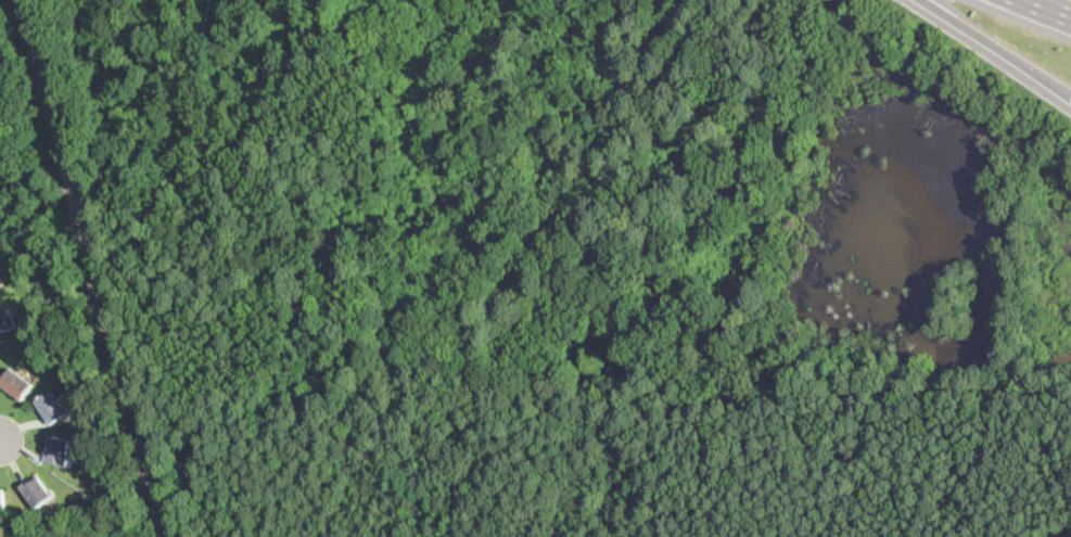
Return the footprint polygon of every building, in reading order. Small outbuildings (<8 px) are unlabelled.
[(16,327),(0,331),(0,311),(12,308),(16,327)] [(35,384),(23,400),(1,384),(2,382),(13,368),(35,384)] [(68,413),(51,424),(36,400),(54,389),(68,413)] [(72,439),(65,466),(43,462),(47,449),(48,449),(51,435),(72,439)] [(40,475),(54,495),(37,507),(22,485),(29,480),(31,482),(40,475)] [(125,527),(127,536),(119,536),(117,529),(125,527)]
